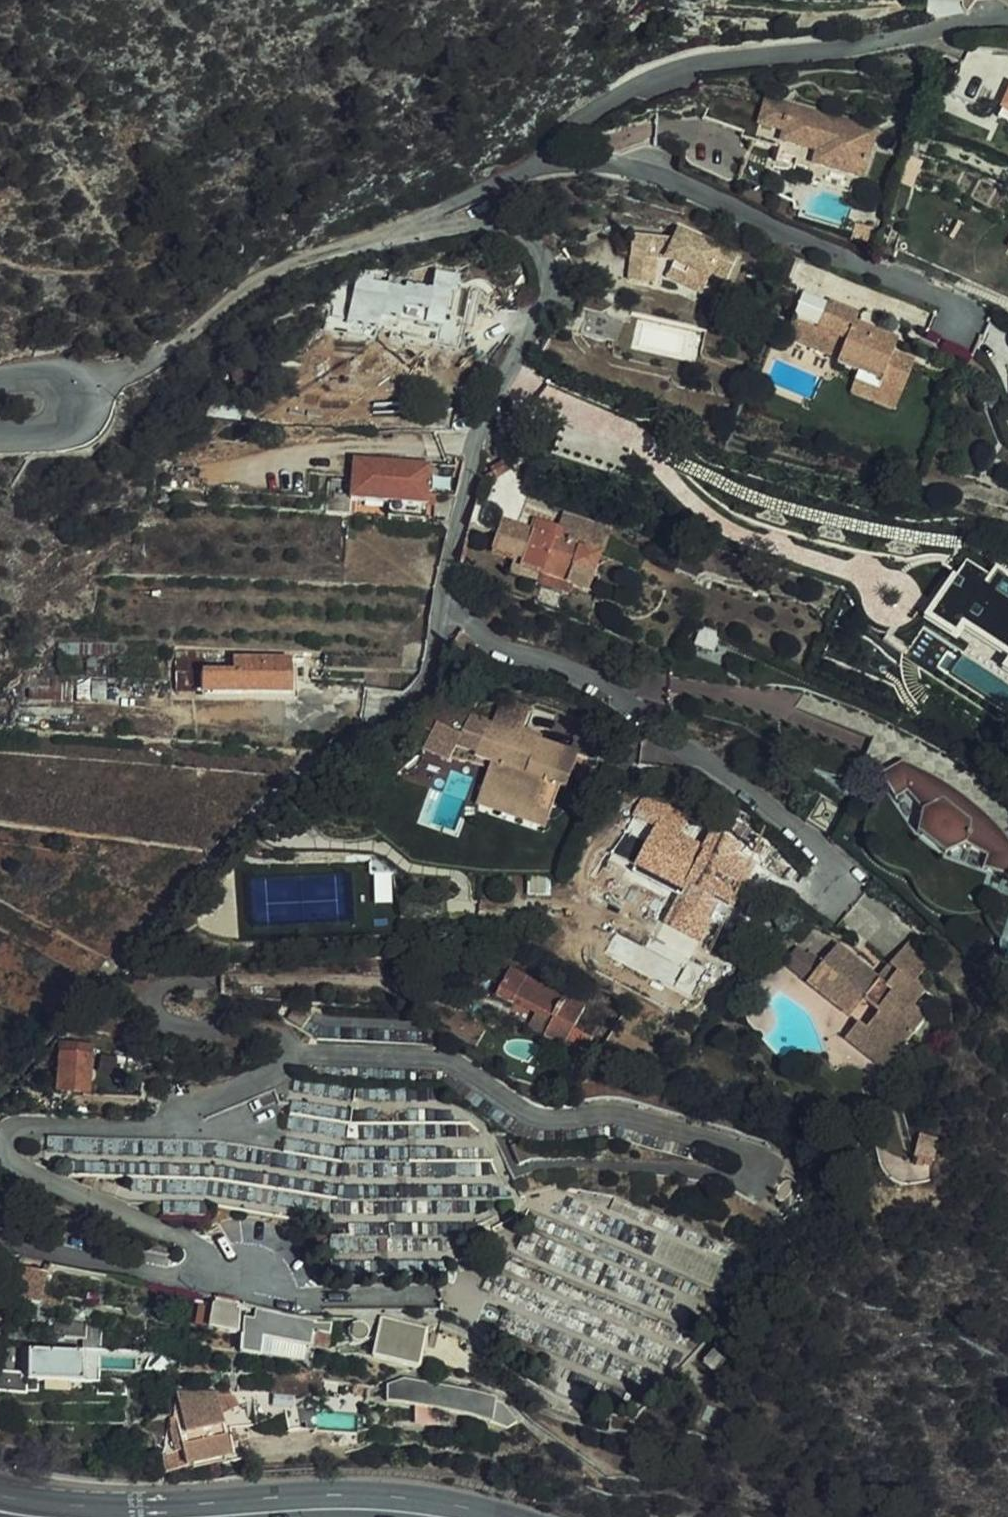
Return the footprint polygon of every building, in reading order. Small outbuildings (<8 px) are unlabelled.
[(799,166),(803,167),(813,170),(813,173),(860,186),(876,127),(769,98),(757,139),(782,146),(778,160),(799,166)] [(797,173),(799,166),(778,160),(776,168),(797,173)] [(803,167),(789,214),(800,201),(806,195),(813,197),(820,194),(822,188),(839,192),(840,200),(843,205),(847,207),(854,208),(860,186),(813,173),(813,170),(803,167)] [(684,275),(705,286),(710,277),(724,284),(738,255),(679,227),(674,236),(634,230),(631,252),(655,254),(666,256),(687,266),(684,275)] [(627,276),(651,279),(655,254),(631,252),(627,276)] [(701,294),(705,286),(684,275),(687,266),(666,256),(655,254),(651,279),(659,280),(661,275),(677,281),(701,294)] [(388,279),(377,326),(439,339),(447,306),(443,304),(446,289),(456,290),(462,270),(436,265),(431,284),(406,279),(405,283),(388,279)] [(372,345),(377,326),(388,279),(356,272),(342,329),(361,335),(359,343),(372,345)] [(443,304),(447,306),(452,306),(456,290),(446,289),(443,304)] [(882,386),(902,394),(914,365),(892,356),(896,342),(854,325),(857,314),(803,292),(787,337),(840,358),(838,363),(858,372),(854,382),(879,392),(882,386)] [(340,338),(359,343),(361,335),(342,329),(340,338)] [(894,413),(902,394),(882,386),(879,392),(854,382),(850,393),(894,413)] [(567,431),(559,462),(618,478),(626,447),(567,431)] [(428,508),(429,494),(431,468),(359,461),(355,484),(337,483),(336,514),(353,515),(354,501),(390,505),(389,518),(427,522),(428,508)] [(437,495),(429,494),(428,508),(435,509),(437,495)] [(92,506),(95,516),(116,513),(114,507),(92,506)] [(574,509),(566,532),(563,543),(601,556),(612,522),(574,509)] [(116,513),(95,516),(96,522),(118,518),(116,513)] [(563,543),(566,532),(538,522),(534,534),(500,523),(490,552),(523,564),(522,568),(562,581),(590,590),(601,556),(563,543)] [(562,581),(522,568),(518,583),(547,594),(546,597),(556,600),(562,581)] [(953,628),(997,653),(1007,660),(1007,604),(969,581),(952,609),(960,615),(953,628)] [(713,648),(720,632),(705,624),(698,641),(713,648)] [(997,653),(953,628),(946,638),(990,664),(997,653)] [(471,654),(459,643),(450,650),(462,663),(471,654)] [(232,673),(233,651),(176,649),(175,693),(200,693),(201,672),(232,673)] [(287,654),(233,651),(232,673),(201,672),(200,693),(290,693),(291,678),(295,678),(296,660),(287,660),(287,654)] [(104,693),(104,680),(31,675),(30,700),(72,703),(73,691),(104,693)] [(521,734),(524,726),(531,705),(502,696),(492,724),(466,716),(460,738),(432,729),(422,757),(449,767),(454,752),(473,758),(474,757),(499,765),(488,798),(532,812),(534,807),(550,813),(560,783),(568,786),(579,753),(538,740),(521,734)] [(540,732),(524,726),(521,734),(538,740),(540,732)] [(474,757),(473,758),(471,765),(486,771),(475,807),(546,828),(550,813),(534,807),(532,812),(488,798),(499,765),(474,757)] [(1007,875),(1007,835),(999,823),(960,790),(905,761),(883,771),(893,799),(907,793),(922,810),(920,832),(946,854),(966,845),(991,855),(987,867),(1007,875)] [(768,877),(733,858),(719,851),(715,858),(702,850),(675,835),(686,817),(663,804),(641,843),(621,831),(606,853),(632,867),(641,872),(637,881),(655,891),(658,886),(677,896),(674,902),(667,913),(701,932),(715,906),(728,913),(739,895),(754,903),(768,877)] [(712,831),(740,846),(754,820),(726,806),(712,831)] [(719,851),(733,858),(740,846),(712,831),(702,850),(715,858),(719,851)] [(641,872),(632,867),(626,875),(637,881),(641,872)] [(655,891),(674,902),(677,896),(658,886),(655,891)] [(731,915),(728,913),(715,906),(701,932),(667,913),(662,922),(713,950),(731,915)] [(891,1069),(899,1059),(927,1021),(913,1010),(923,997),(912,988),(930,963),(905,945),(887,970),(894,974),(884,988),(877,983),(832,951),(804,990),(848,1023),(862,1004),(879,1018),(860,1045),(891,1069)] [(779,971),(798,984),(811,967),(792,954),(779,971)] [(565,1044),(573,1027),(585,1006),(512,968),(499,993),(516,1003),(520,998),(554,1016),(544,1034),(565,1044)] [(894,974),(887,970),(877,983),(884,988),(894,974)] [(520,998),(516,1003),(509,1016),(544,1034),(554,1016),(520,998)] [(907,1065),(899,1059),(891,1069),(860,1045),(879,1018),(862,1004),(848,1023),(857,1030),(845,1048),(893,1083),(907,1065)] [(594,1038),(573,1027),(565,1044),(585,1055),(594,1038)] [(90,1095),(93,1057),(60,1055),(57,1093),(90,1095)] [(205,1210),(315,1213),(316,1165),(284,1165),(257,1164),(258,1142),(50,1137),(50,1150),(70,1151),(70,1176),(139,1178),(138,1192),(164,1192),(164,1213),(205,1214),(205,1210)] [(47,1272),(21,1268),(14,1300),(41,1305),(47,1272)] [(240,1304),(216,1299),(207,1329),(238,1334),(241,1310),(238,1309),(240,1304)] [(138,1303),(133,1304),(129,1308),(129,1314),(136,1318),(142,1314),(142,1308),(138,1303)] [(313,1349),(317,1327),(265,1316),(262,1323),(247,1320),(239,1355),(260,1359),(264,1339),(313,1349)] [(363,1321),(360,1321),(355,1321),(348,1327),(347,1337),(355,1344),(364,1343),(370,1335),(368,1326),(363,1321)] [(427,1333),(383,1321),(373,1357),(417,1370),(427,1333)] [(86,1339),(86,1324),(65,1323),(64,1338),(86,1339)] [(468,1345),(441,1335),(431,1361),(478,1377),(485,1358),(466,1352),(468,1345)] [(28,1373),(28,1380),(80,1382),(80,1379),(99,1380),(100,1366),(139,1367),(139,1351),(89,1349),(88,1355),(80,1355),(80,1352),(29,1350),(28,1373)] [(27,1393),(28,1380),(28,1373),(0,1372),(0,1392),(27,1393)] [(306,1377),(273,1375),(272,1394),(306,1396),(306,1377)] [(406,1403),(410,1382),(409,1382),(391,1387),(388,1402),(406,1403)] [(497,1400),(410,1382),(406,1403),(422,1407),(440,1411),(494,1422),(497,1400)] [(217,1399),(219,1406),(238,1403),(232,1396),(217,1399)] [(164,1457),(181,1452),(184,1467),(228,1459),(219,1406),(217,1399),(172,1406),(164,1457)] [(437,1426),(440,1411),(422,1407),(419,1423),(437,1426)] [(184,1467),(181,1452),(164,1457),(166,1473),(184,1467)]
